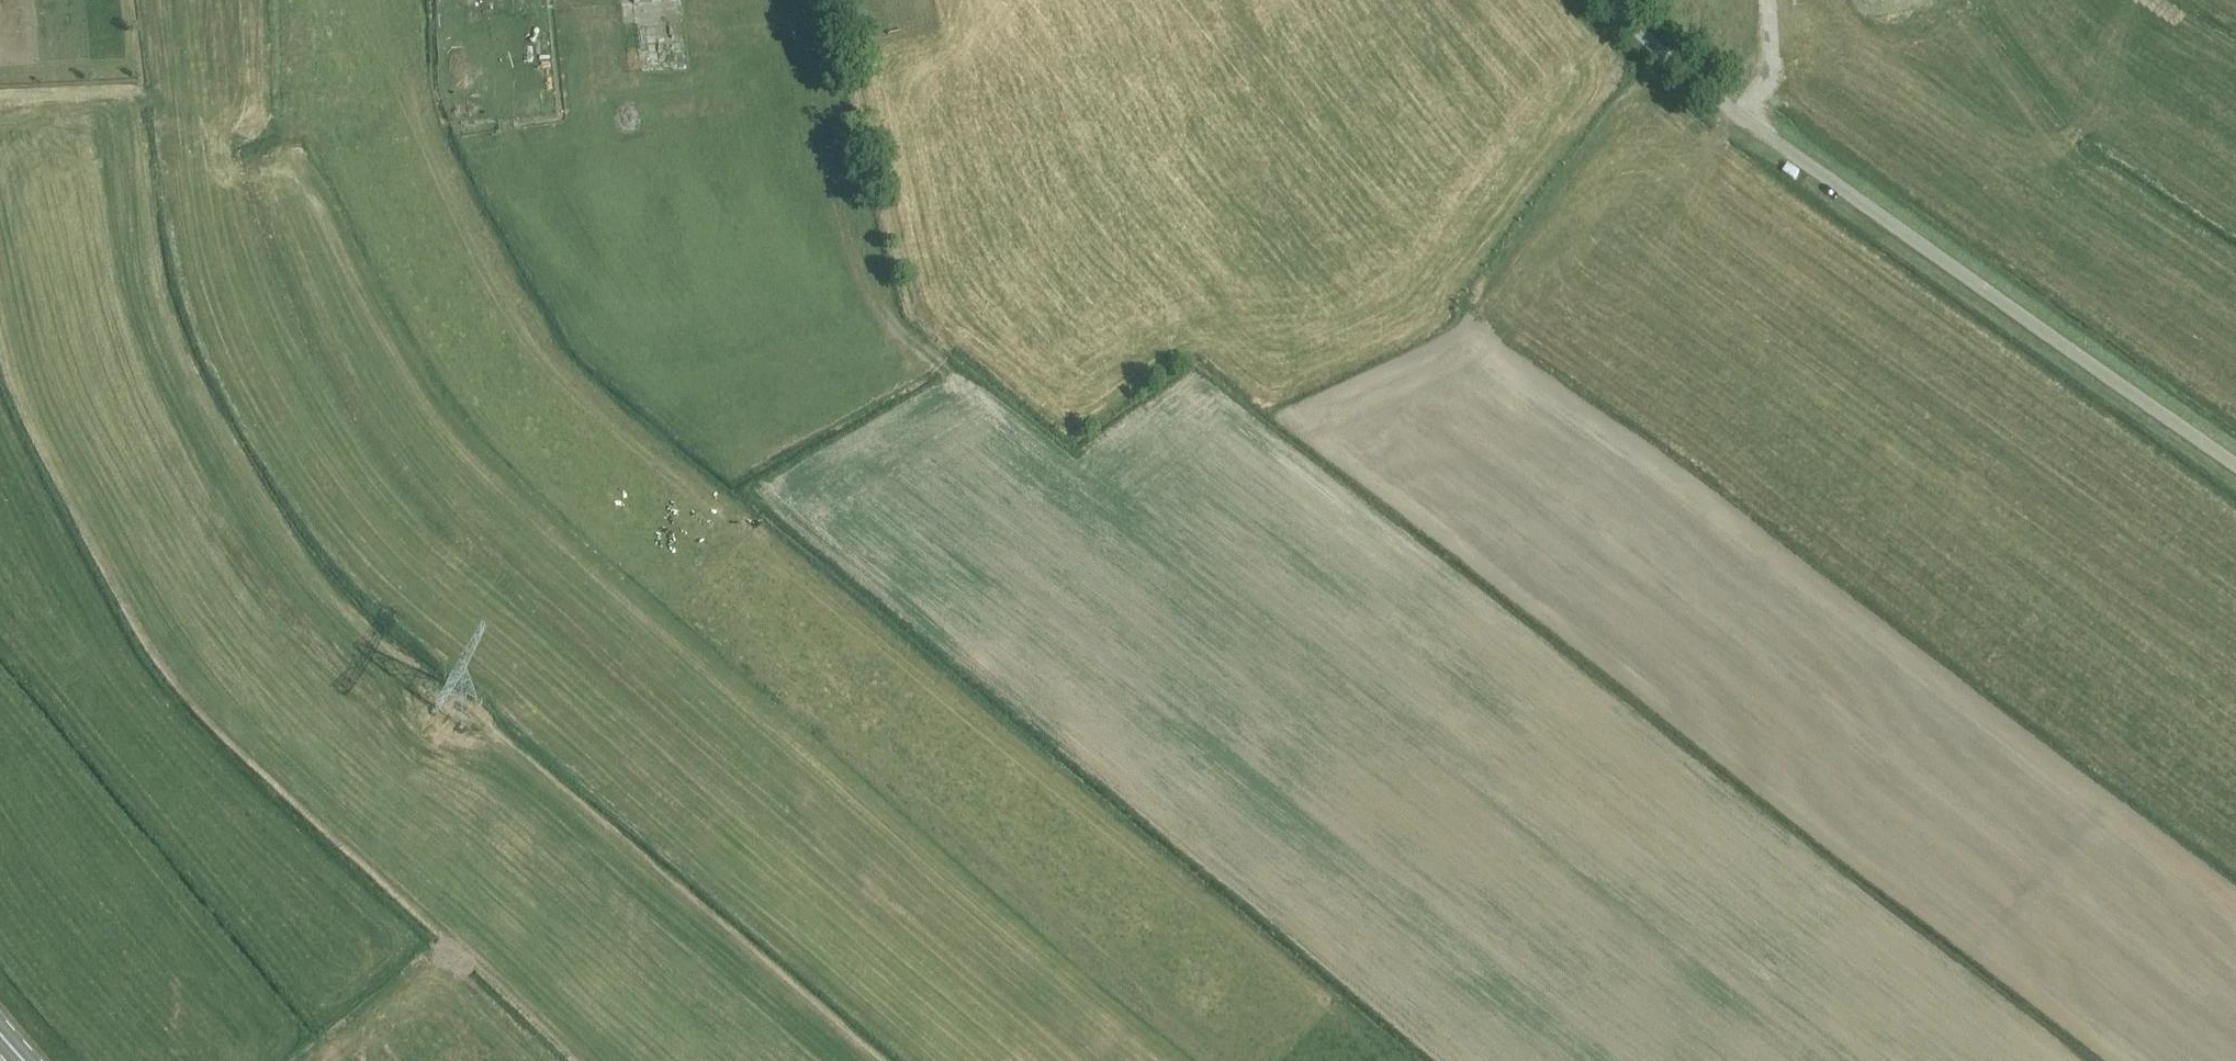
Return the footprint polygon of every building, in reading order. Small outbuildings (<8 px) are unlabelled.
[(489,25),(487,12),(472,14),(474,27),(489,25)] [(1802,175),(1791,167),(1785,175),(1797,183),(1802,175)]
